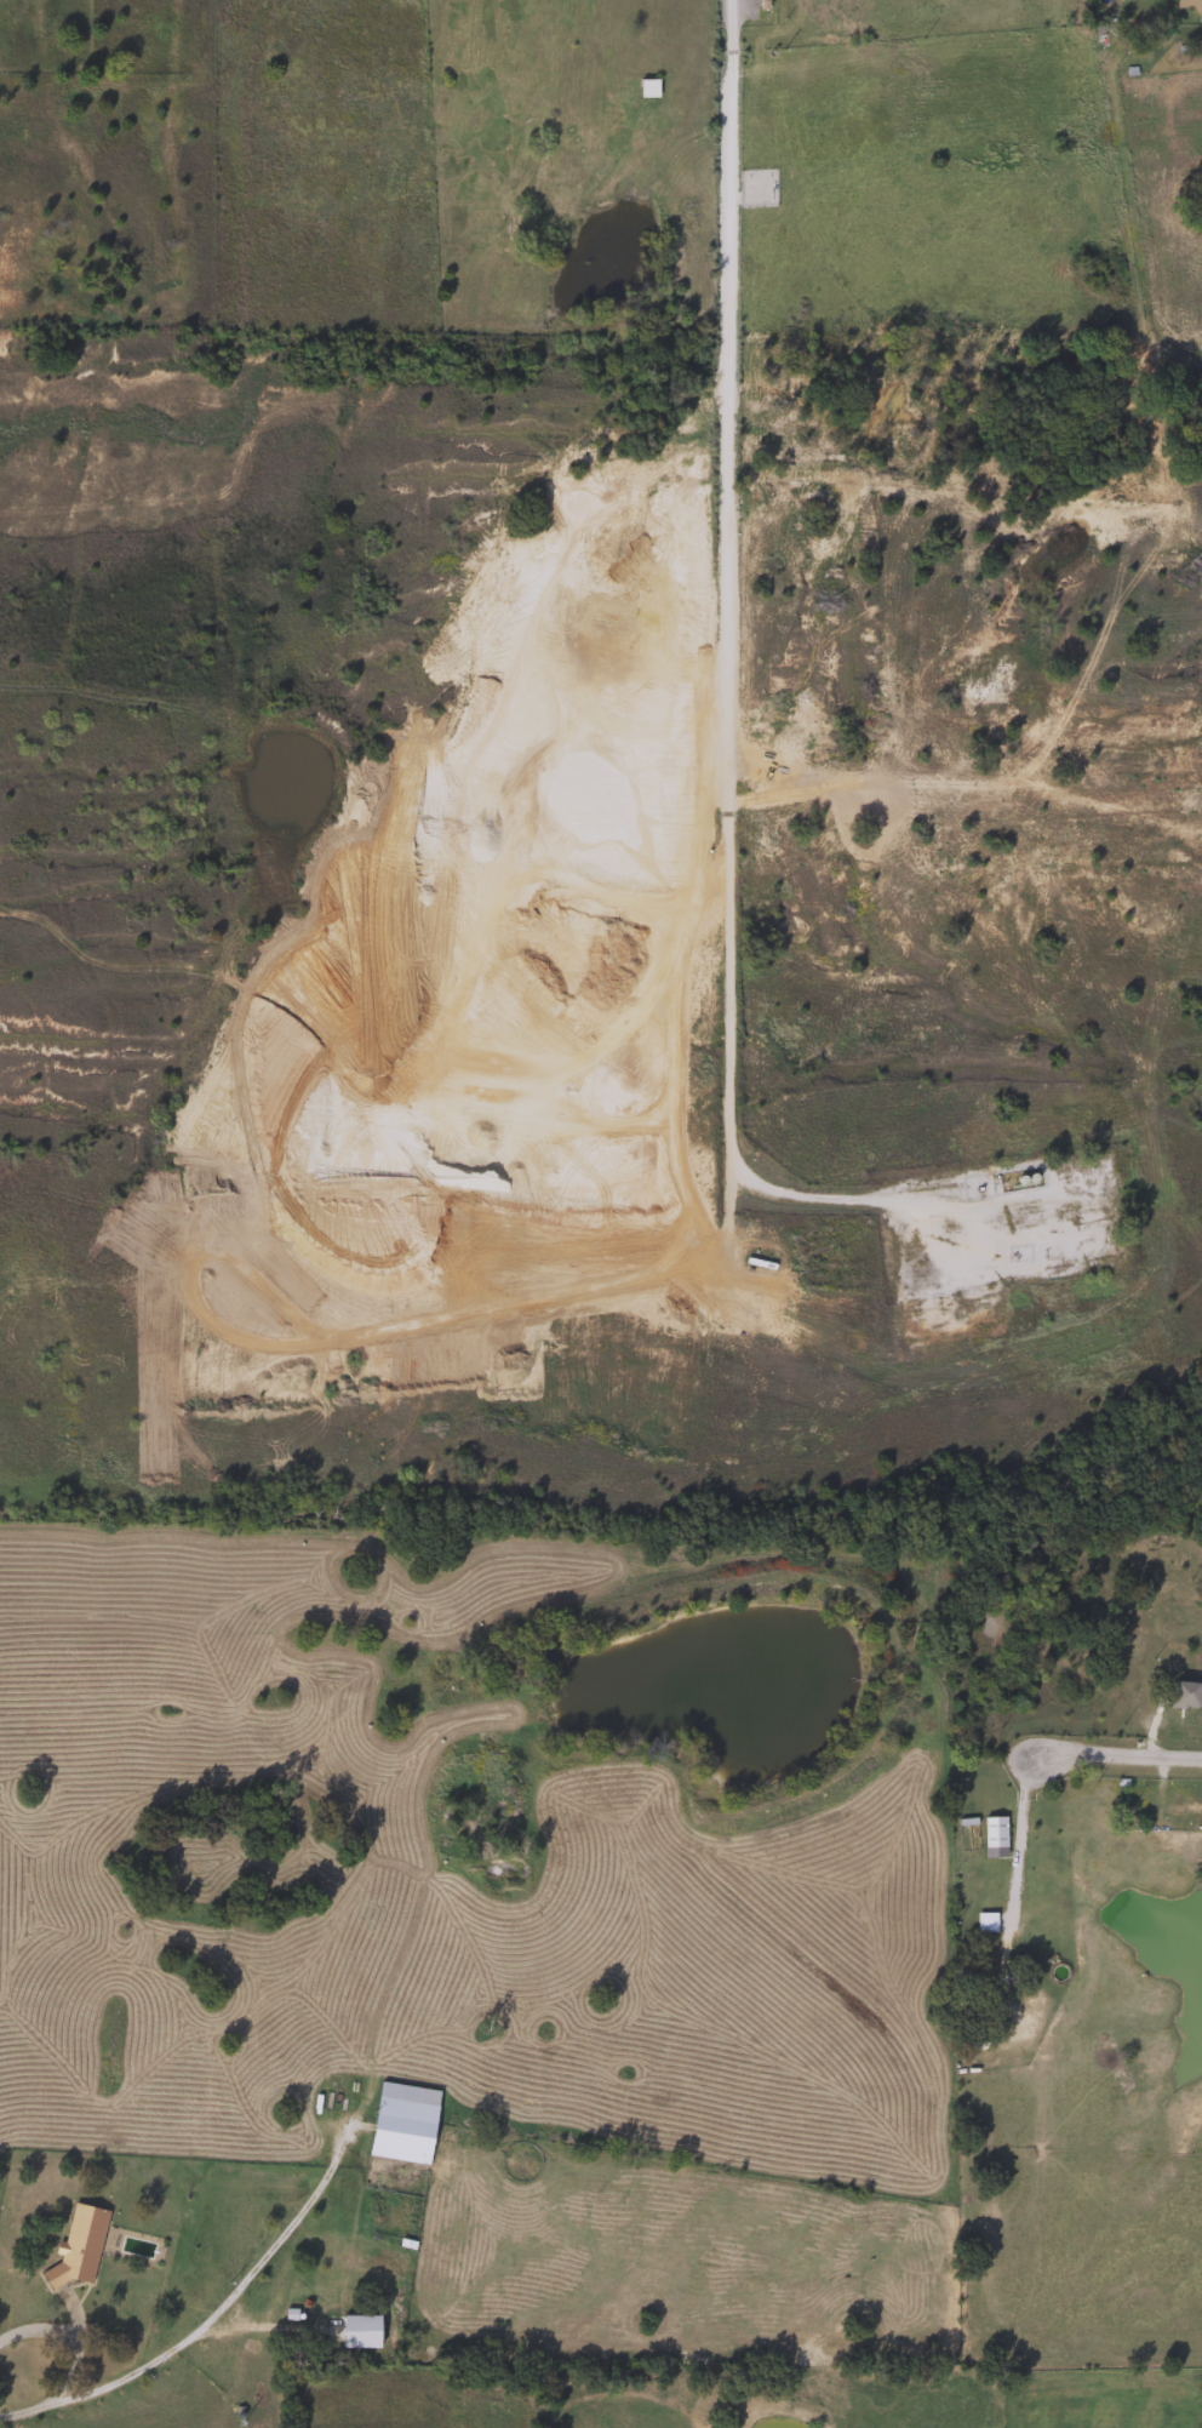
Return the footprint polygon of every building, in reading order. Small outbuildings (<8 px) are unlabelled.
[(1174,11),(1174,0),(1201,0),(1201,11),(1174,11)] [(656,98),(636,98),(636,80),(656,80),(656,98)] [(1196,1681),(1196,1708),(1166,1708),(1166,1681),(1196,1681)] [(1003,1846),(983,1847),(981,1818),(1003,1817),(1003,1846)] [(428,2165),(367,2156),(376,2097),(435,2106),(428,2165)] [(104,2211),(88,2287),(44,2278),(46,2266),(53,2267),(58,2243),(63,2244),(70,2204),(104,2211)]
